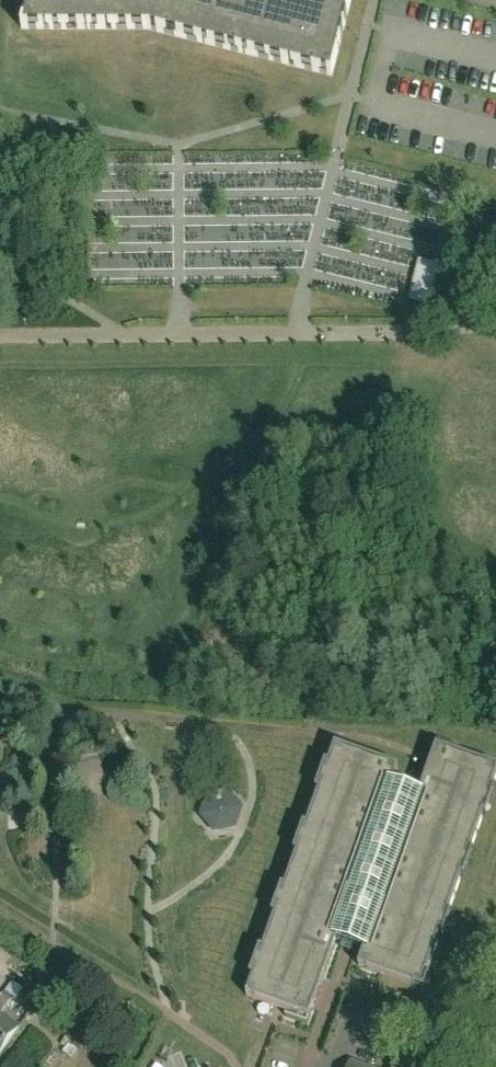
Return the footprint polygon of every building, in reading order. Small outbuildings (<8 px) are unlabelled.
[(21,29),(148,29),(332,76),(351,0),(29,0),(21,29)] [(430,308),(441,265),(418,260),(408,302),(430,308)] [(459,862),(459,861),(464,849),(468,850),(468,851),(470,851),(470,850),(483,815),(483,814),(482,814),(481,813),(481,814),(480,813),(477,812),(481,800),(481,799),(486,787),(490,788),(490,789),(492,789),(492,788),(495,778),(495,768),(459,755),(461,749),(438,742),(425,778),(420,793),(392,784),(398,768),(335,746),(329,765),(328,766),(330,767),(330,766),(335,768),(330,780),(330,781),(326,793),(321,792),(321,791),(319,791),(319,792),(307,827),(306,828),(308,829),(308,828),(313,830),(308,842),(308,843),(304,855),(299,854),(299,853),(297,853),(297,854),(285,889),(284,890),(286,891),(286,890),(291,892),(286,904),(286,905),(282,917),(277,916),(277,915),(275,915),(275,916),(263,950),(262,952),(264,952),(269,954),(264,966),(264,967),(260,979),(255,977),(253,976),(253,978),(246,997),(287,1011),(285,1017),(307,1024),(336,942),(364,951),(358,967),(413,986),(415,987),(416,985),(415,985),(420,973),(424,974),(426,975),(426,974),(439,939),(439,938),(438,938),(437,937),(436,937),(433,936),(437,924),(437,923),(442,911),(446,912),(446,913),(448,913),(448,912),(461,877),(461,876),(460,876),(459,875),(458,875),(455,874),(459,862)] [(20,1028),(2,1015),(13,1000),(4,993),(0,999),(0,1055),(20,1028)]
